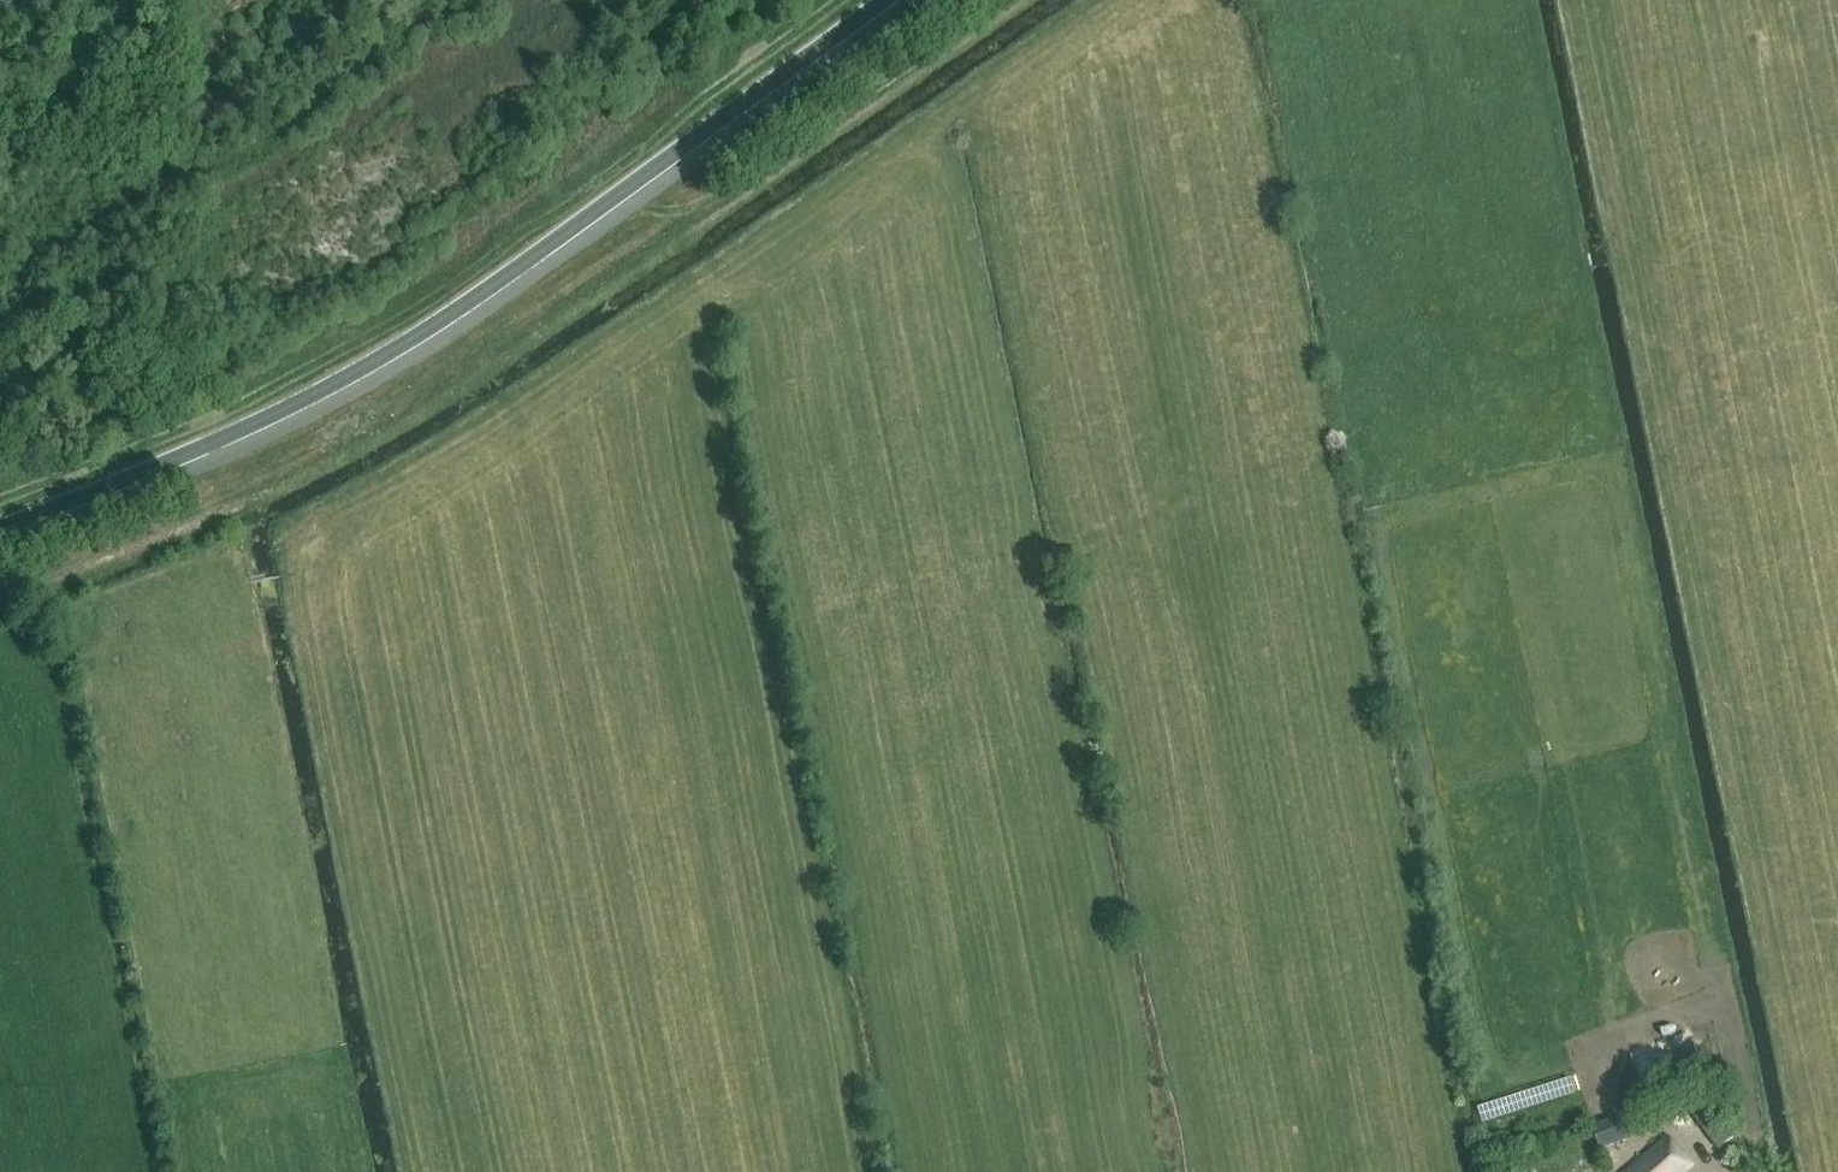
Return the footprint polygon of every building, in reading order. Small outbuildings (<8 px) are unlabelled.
[(1719,1148),(1734,1137),(1707,1100),(1693,1111),(1719,1148)] [(1591,1123),(1597,1146),(1626,1139),(1621,1115),(1591,1123)] [(1697,1167),(1669,1135),(1627,1171),(1691,1171),(1697,1167)]
